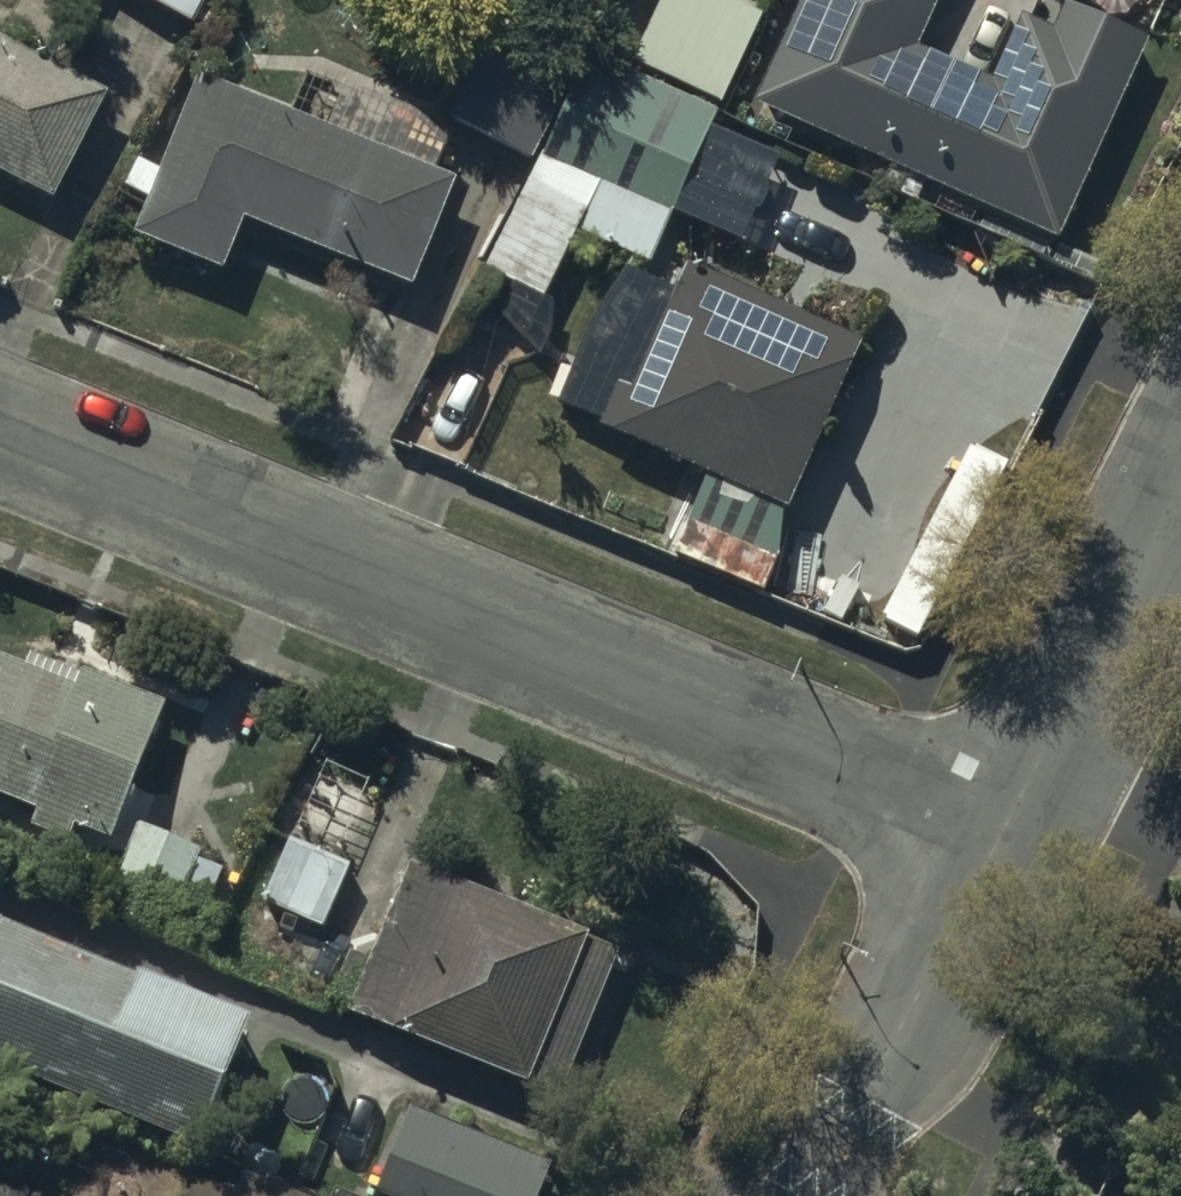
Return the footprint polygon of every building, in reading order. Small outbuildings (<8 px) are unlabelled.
[(189,9),(193,0),(171,0),(189,9)] [(746,0),(656,0),(632,51),(720,91),(759,6),(746,0)] [(752,94),(1054,228),(1144,28),(1081,0),(1063,0),(1052,25),(1022,12),(994,74),(914,39),(931,0),(794,0),(752,94)] [(575,48),(495,10),(447,111),(528,149),(575,48)] [(0,27),(0,161),(50,187),(105,81),(0,27)] [(716,102),(586,42),(485,259),(543,285),(573,220),(646,254),(716,102)] [(450,169),(199,69),(137,225),(221,258),(242,207),(408,273),(450,169)] [(153,159),(127,149),(116,176),(142,186),(153,159)] [(852,333),(681,257),(626,381),(615,376),(599,414),(780,495),(852,333)] [(1008,459),(970,440),(883,611),(921,630),(1008,459)] [(776,506),(702,473),(672,540),(762,581),(774,556),(776,506)] [(0,646),(0,786),(36,801),(29,817),(62,830),(69,814),(103,828),(158,694),(76,660),(70,675),(0,646)] [(366,772),(325,753),(296,816),(337,835),(366,772)] [(200,843),(136,817),(103,899),(189,935),(218,865),(195,856),(200,843)] [(347,859),(289,834),(263,894),(322,918),(347,859)] [(616,941),(408,856),(369,951),(349,943),(329,993),(556,1086),(616,941)] [(189,1132),(242,1003),(131,959),(128,967),(0,915),(0,1055),(189,1132)] [(409,1100),(376,1180),(415,1195),(531,1195),(547,1156),(409,1100)] [(243,1163),(235,1182),(192,1165),(180,1195),(324,1195),(243,1163)]
